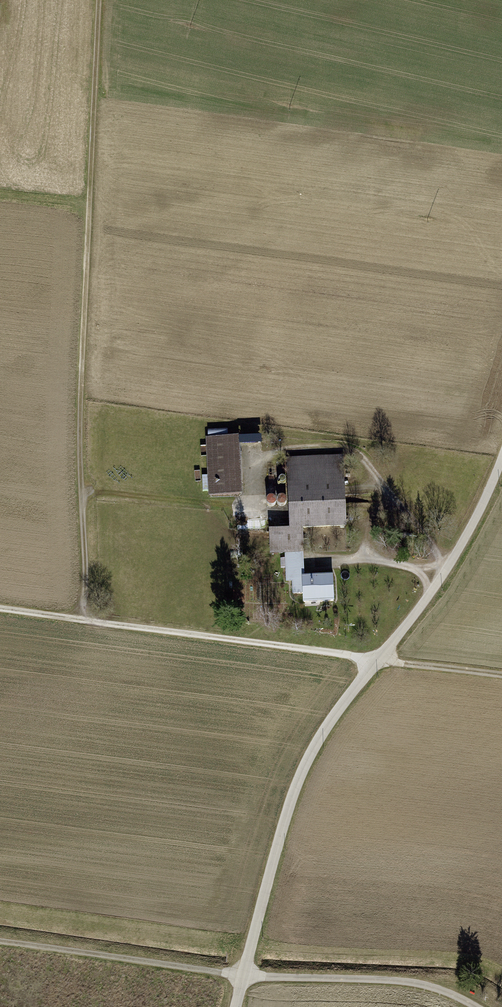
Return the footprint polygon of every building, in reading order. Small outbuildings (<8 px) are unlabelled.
[(237,437),(205,438),(208,496),(240,494),(237,437)] [(272,554),(284,553),(305,552),(303,531),(349,528),(344,455),(287,458),(291,531),(270,532),(272,554)] [(292,595),(301,594),(300,570),(306,570),(305,552),(284,553),(286,582),(291,581),(292,595)] [(334,568),(306,570),(300,570),(301,594),(302,605),(336,603),(334,568)]
